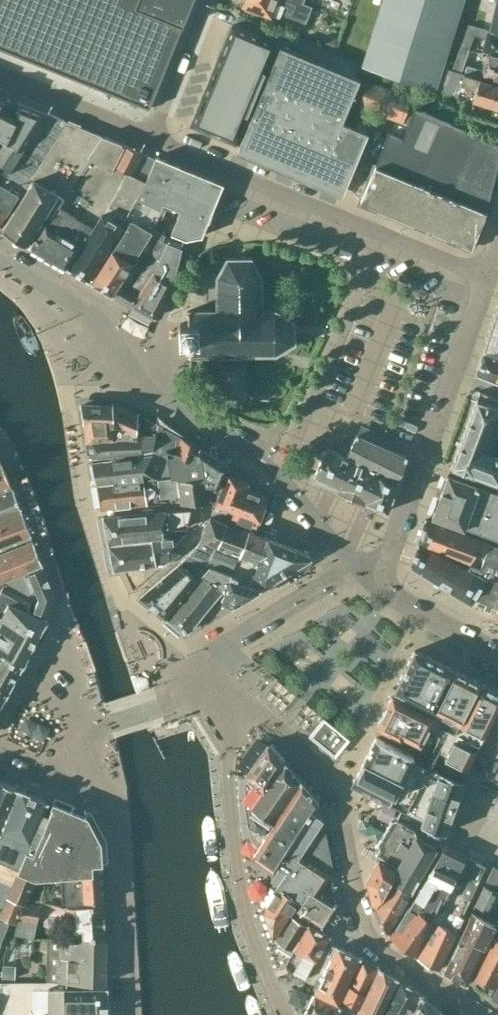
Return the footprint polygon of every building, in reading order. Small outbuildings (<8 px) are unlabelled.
[(148,108),(191,0),(0,0),(0,48),(148,108)] [(296,0),(242,0),(243,3),(242,6),(271,17),(276,3),(287,7),(284,15),(304,22),(310,7),(302,3),(302,2),(296,0)] [(362,65),(435,88),(443,61),(462,0),(382,0),(362,65)] [(497,32),(497,0),(495,0),(488,30),(497,32)] [(470,46),(473,35),(484,38),(482,48),(497,53),(497,32),(488,30),(467,23),(460,43),(470,46)] [(234,143),(276,43),(231,25),(190,125),(234,143)] [(470,46),(460,43),(453,64),(461,65),(467,51),(468,52),(470,46)] [(359,79),(332,68),(280,46),(239,145),(344,189),(367,132),(341,121),(359,79)] [(486,51),(481,70),(466,65),(464,72),(497,83),(497,55),(486,51)] [(443,61),(435,88),(497,107),(497,84),(446,68),(448,62),(443,61)] [(402,120),(410,99),(367,82),(359,103),(402,120)] [(9,97),(0,94),(0,115),(9,97)] [(9,97),(0,116),(0,137),(21,150),(45,111),(9,97)] [(460,112),(459,120),(497,131),(497,110),(464,100),(460,112)] [(406,126),(394,122),(390,132),(377,127),(370,143),(381,148),(360,199),(471,245),(486,209),(497,159),(497,141),(414,106),(406,126)] [(66,120),(46,112),(0,183),(0,223),(30,177),(29,176),(30,175),(31,175),(66,120)] [(99,212),(100,213),(101,212),(121,224),(129,213),(143,179),(132,174),(142,152),(123,143),(101,135),(67,120),(30,177),(32,178),(56,192),(63,196),(59,203),(57,202),(30,245),(65,266),(91,225),(99,212)] [(0,137),(0,175),(4,165),(8,169),(21,150),(0,137)] [(155,158),(142,152),(132,174),(143,179),(145,180),(155,158)] [(161,202),(173,208),(179,210),(170,233),(184,237),(184,238),(200,235),(201,236),(222,183),(156,156),(155,158),(145,180),(143,183),(165,192),(161,202)] [(56,192),(32,178),(1,229),(25,243),(56,192)] [(162,233),(173,208),(161,202),(165,192),(143,183),(145,180),(143,179),(129,213),(133,215),(91,281),(111,293),(134,258),(135,259),(141,247),(153,229),(162,233)] [(101,212),(100,213),(67,267),(87,279),(121,224),(101,212)] [(160,239),(162,233),(153,229),(141,247),(135,259),(112,293),(131,304),(133,305),(153,269),(165,241),(160,239)] [(181,247),(165,241),(153,269),(133,305),(153,317),(172,280),(181,247)] [(292,342),(293,341),(293,320),(292,319),(273,309),(261,309),(260,275),(251,258),(249,257),(227,257),(226,259),(216,276),(217,310),(187,310),(188,323),(179,323),(180,331),(180,342),(188,342),(188,354),(219,353),(219,395),(245,395),(244,353),(275,353),(292,342)] [(484,349),(497,355),(497,306),(484,349)] [(483,353),(477,370),(476,370),(479,376),(497,384),(497,360),(483,353)] [(478,391),(450,466),(473,474),(473,473),(497,483),(497,398),(478,391)] [(151,449),(158,423),(141,415),(114,404),(86,403),(81,408),(83,422),(84,421),(87,439),(90,457),(141,452),(141,447),(151,449)] [(360,425),(356,433),(345,455),(326,447),(313,477),(386,511),(405,455),(395,451),(399,442),(360,425)] [(173,458),(175,459),(176,459),(176,463),(194,474),(196,470),(195,470),(199,454),(196,453),(198,446),(180,435),(173,458)] [(208,483),(220,484),(225,472),(228,465),(199,447),(205,482),(208,483)] [(157,475),(158,476),(177,472),(176,463),(176,459),(175,459),(172,459),(172,452),(91,462),(96,483),(157,475)] [(9,483),(0,459),(0,486),(9,483)] [(223,485),(220,484),(208,483),(211,502),(216,503),(213,509),(218,511),(220,505),(234,511),(235,511),(243,488),(244,488),(247,481),(227,473),(223,485)] [(160,502),(158,476),(157,475),(96,483),(100,509),(160,502)] [(160,497),(179,495),(177,475),(158,478),(160,497)] [(439,496),(497,517),(497,493),(478,486),(447,475),(439,496)] [(180,502),(208,500),(206,487),(200,487),(201,479),(178,478),(180,502)] [(21,510),(12,488),(0,493),(0,519),(21,510)] [(267,497),(244,488),(243,488),(235,511),(234,511),(232,516),(255,526),(267,497)] [(439,496),(432,517),(463,528),(463,527),(497,540),(497,517),(439,496)] [(102,516),(107,542),(168,535),(167,527),(185,527),(190,509),(102,516)] [(0,522),(0,548),(30,535),(21,512),(0,522)] [(200,540),(215,546),(225,523),(209,517),(200,540)] [(490,544),(491,544),(467,535),(424,519),(417,544),(470,564),(475,549),(482,552),(480,557),(483,558),(480,570),(468,566),(466,569),(436,553),(417,545),(409,566),(410,566),(470,603),(472,599),(497,609),(494,617),(497,618),(497,547),(490,544)] [(225,523),(215,546),(232,553),(231,555),(236,557),(237,558),(238,555),(241,556),(240,559),(254,565),(255,565),(259,556),(267,537),(242,528),(242,530),(225,523)] [(185,534),(168,535),(107,542),(113,571),(162,565),(162,561),(169,560),(180,552),(185,534)] [(279,565),(284,572),(310,557),(308,554),(267,537),(259,556),(279,565)] [(197,557),(209,565),(230,573),(221,600),(230,604),(231,604),(234,602),(235,603),(256,589),(259,587),(236,580),(237,576),(231,573),(237,558),(236,557),(231,555),(232,553),(215,546),(200,540),(189,552),(197,557)] [(28,571),(41,564),(32,541),(0,554),(0,582),(28,571)] [(255,565),(254,565),(251,573),(262,586),(284,572),(279,565),(259,556),(255,565)] [(201,573),(209,565),(197,557),(186,569),(178,562),(138,596),(165,618),(181,631),(187,630),(221,590),(201,573)] [(41,564),(28,571),(38,596),(33,608),(47,613),(53,595),(41,564)] [(21,663),(46,618),(26,611),(30,602),(2,587),(0,591),(0,651),(21,663)] [(0,651),(0,688),(6,691),(21,663),(0,651)] [(378,726),(399,737),(401,733),(446,756),(445,757),(466,768),(474,750),(454,741),(457,734),(477,744),(497,703),(497,692),(444,666),(415,652),(396,690),(413,699),(409,705),(392,697),(378,726)] [(131,676),(136,691),(137,691),(146,682),(145,677),(132,676),(131,676)] [(324,718),(310,735),(333,755),(348,737),(324,718)] [(376,738),(352,785),(423,820),(421,823),(444,831),(462,779),(439,771),(411,758),(412,756),(376,738)] [(265,745),(245,773),(245,774),(262,789),(282,761),(268,745),(265,745)] [(486,777),(497,782),(497,751),(486,777)] [(248,824),(250,839),(251,843),(257,847),(252,854),(273,869),(277,863),(286,869),(275,886),(296,899),(297,900),(293,907),(300,911),(320,925),(334,902),(331,901),(332,899),(331,890),(332,889),(331,879),(330,877),(330,876),(329,875),(326,873),(330,867),(322,828),(317,825),(321,819),(310,812),(317,803),(317,802),(282,761),(262,789),(245,774),(248,824)] [(0,780),(0,827),(17,788),(0,780)] [(25,850),(46,800),(17,788),(0,831),(0,911),(25,850)] [(22,902),(23,901),(25,902),(33,881),(34,877),(60,876),(101,872),(100,861),(98,841),(86,817),(53,803),(32,853),(25,850),(0,911),(0,916),(14,921),(22,902)] [(394,870),(377,904),(374,908),(385,932),(435,848),(415,836),(414,830),(395,820),(390,821),(377,843),(378,849),(375,854),(396,867),(394,870)] [(430,919),(432,920),(441,902),(439,901),(441,895),(444,897),(466,856),(445,845),(389,936),(414,955),(430,919)] [(466,855),(466,856),(444,897),(441,895),(439,901),(441,902),(432,920),(434,921),(417,958),(438,969),(485,864),(466,855)] [(372,901),(377,904),(394,870),(378,860),(367,880),(372,901)] [(497,882),(497,868),(493,865),(485,881),(496,886),(497,882)] [(103,899),(101,872),(60,876),(62,902),(103,899)] [(23,901),(22,902),(40,906),(41,902),(44,885),(33,881),(25,902),(23,901)] [(486,910),(495,891),(484,885),(474,904),(486,910)] [(296,899),(275,886),(261,907),(272,936),(273,937),(296,899)] [(33,938),(36,923),(37,923),(39,914),(66,916),(66,936),(105,938),(103,902),(77,904),(77,905),(62,906),(41,902),(40,906),(22,902),(13,934),(33,938)] [(300,911),(293,907),(273,938),(279,942),(277,946),(290,955),(293,950),(294,949),(315,960),(328,936),(296,918),(300,911)] [(466,984),(495,923),(471,911),(468,923),(443,972),(466,984)] [(491,937),(471,977),(493,988),(497,978),(497,941),(491,937)] [(103,983),(105,939),(61,939),(61,982),(103,983)] [(358,956),(336,946),(314,992),(337,1003),(358,956)] [(359,957),(358,956),(337,1003),(341,1005),(342,1004),(354,1010),(356,1005),(360,1007),(375,966),(359,957)] [(375,966),(360,1007),(356,1005),(354,1010),(352,1014),(353,1014),(377,1014),(395,976),(375,966)] [(395,976),(377,1014),(436,1014),(439,1010),(421,996),(422,993),(395,976)] [(106,988),(64,989),(64,984),(44,984),(46,1014),(106,1014),(106,988)] [(337,1003),(314,992),(303,1014),(351,1014),(352,1014),(354,1010),(342,1004),(341,1005),(337,1003)]
